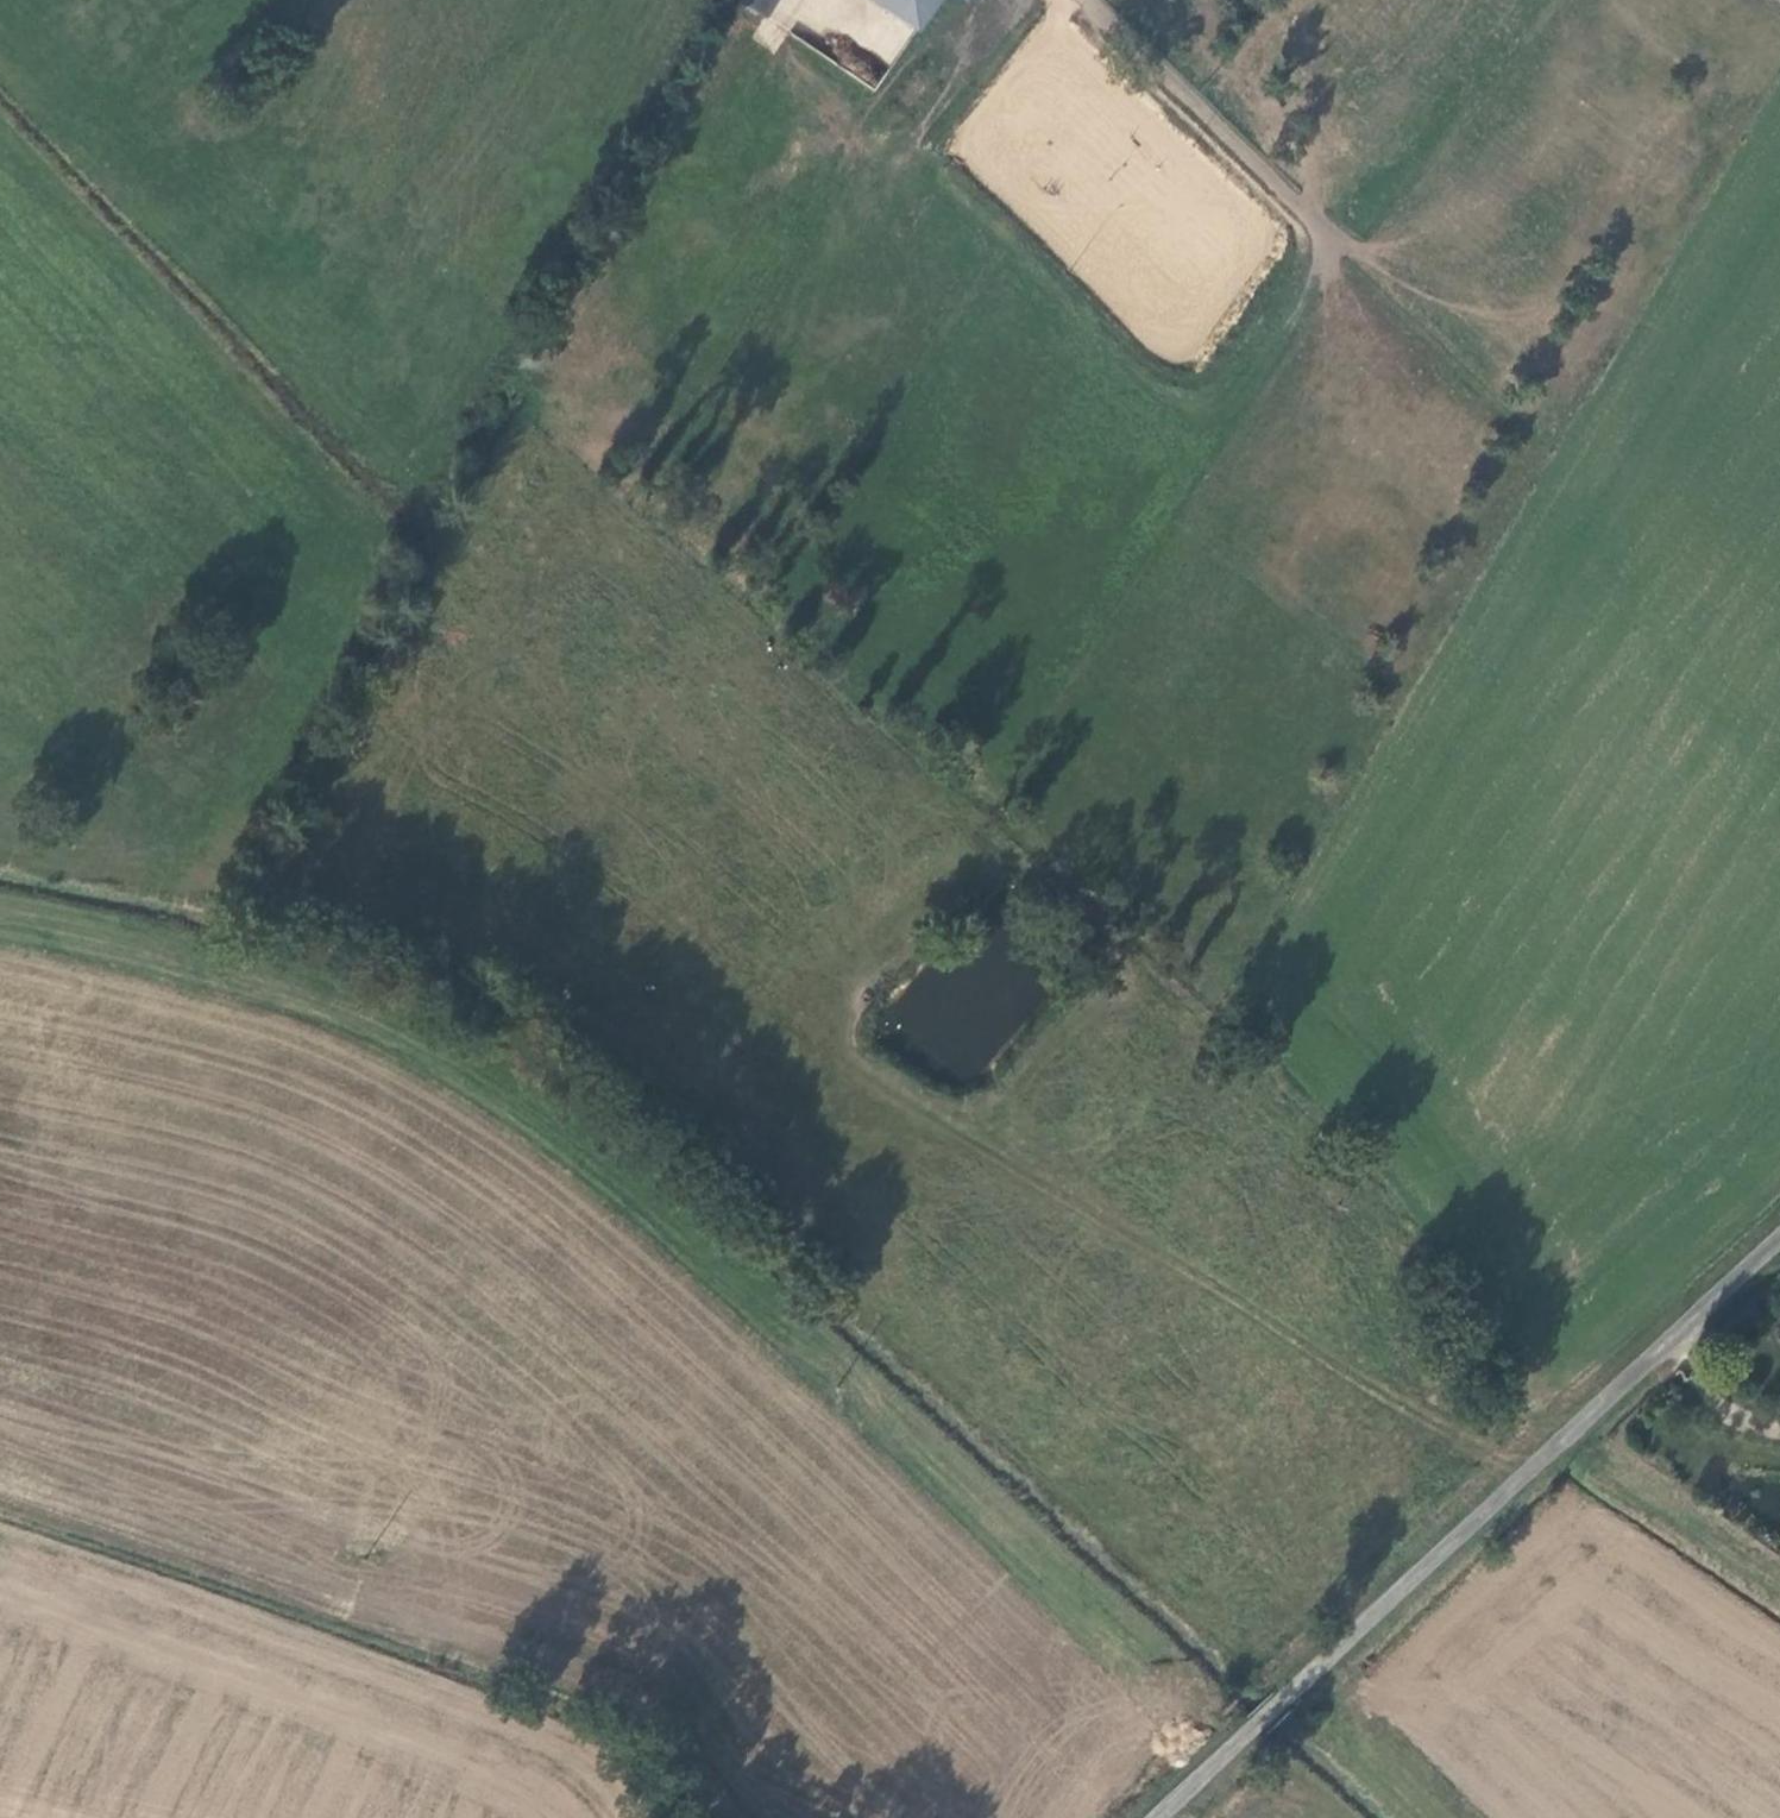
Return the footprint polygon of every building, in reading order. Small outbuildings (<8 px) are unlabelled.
[(916,34),(940,0),(867,0),(916,34)]
